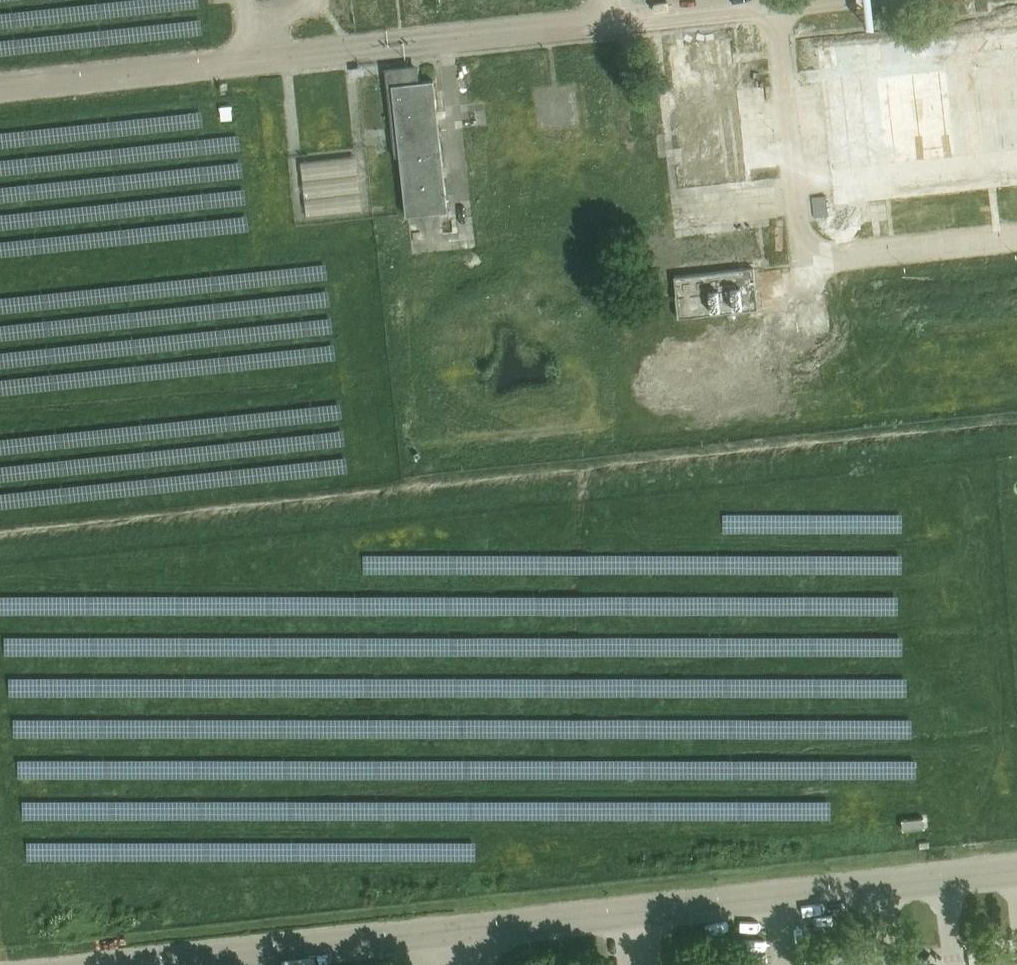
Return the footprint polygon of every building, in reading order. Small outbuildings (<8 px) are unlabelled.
[(822,39),(835,200),(1016,185),(1016,23),(822,39)] [(688,184),(750,180),(740,40),(678,44),(688,184)] [(397,65),(408,212),(451,208),(441,77),(423,78),(422,63),(397,65)] [(232,102),(220,103),(221,118),(233,117),(232,102)] [(681,311),(759,307),(757,267),(680,270),(681,311)] [(733,393),(776,393),(777,351),(733,350),(733,393)] [(667,351),(653,392),(698,406),(711,366),(667,351)] [(925,816),(901,819),(902,831),(926,828),(925,816)]
